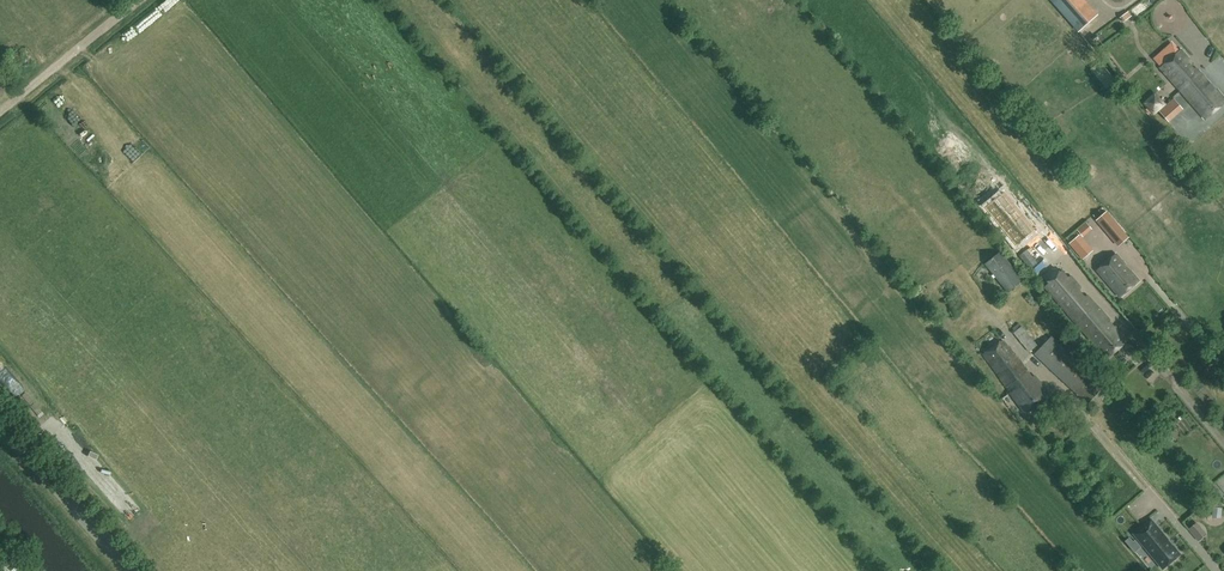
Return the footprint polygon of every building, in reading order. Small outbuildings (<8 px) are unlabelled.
[(1079,0),(1053,0),(1079,30),(1094,17),(1079,0)] [(1196,69),(1193,69),(1188,64),(1190,60),(1181,50),(1179,51),(1172,43),(1154,59),(1161,67),(1160,68),(1181,91),(1200,74),(1196,69)] [(1220,75),(1223,70),(1223,59),(1219,55),(1209,66),(1220,75)] [(488,73),(493,68),(485,58),(480,63),(488,73)] [(1091,69),(1107,88),(1116,80),(1100,61),(1091,69)] [(1223,103),(1223,98),(1215,89),(1214,90),(1200,74),(1181,91),(1205,119),(1223,103)] [(1167,125),(1183,111),(1174,100),(1158,114),(1167,125)] [(34,111),(50,128),(59,119),(43,102),(34,111)] [(984,210),(1016,247),(1030,235),(1024,228),(1025,226),(1000,196),(984,210)] [(1120,244),(1129,237),(1107,210),(1098,218),(1120,244)] [(1079,234),(1069,243),(1083,259),(1093,250),(1079,234)] [(1019,256),(1030,269),(1038,263),(1027,250),(1019,256)] [(1008,293),(1023,280),(1000,252),(985,264),(1008,293)] [(1120,297),(1138,281),(1124,266),(1126,264),(1116,253),(1101,267),(1097,271),(1120,297)] [(1061,275),(1054,267),(1044,276),(1050,282),(1044,286),(1107,358),(1128,341),(1116,327),(1115,327),(1109,320),(1110,319),(1103,311),(1102,312),(1088,295),(1084,297),(1079,290),(1081,287),(1071,277),(1068,278),(1063,272),(1061,275)] [(1029,352),(1037,345),(1022,326),(1013,332),(1029,352)] [(993,331),(987,334),(994,343),(999,340),(993,331)] [(1087,403),(1104,386),(1051,336),(1034,354),(1087,403)] [(1032,377),(1027,370),(1023,364),(1004,342),(983,354),(1023,410),(1025,414),(1050,396),(1035,376),(1032,377)] [(1199,385),(1193,390),(1206,406),(1212,401),(1199,385)] [(1213,506),(1212,517),(1221,518),(1222,507),(1213,506)] [(1151,519),(1150,520),(1147,523),(1134,534),(1163,569),(1180,554),(1173,545),(1171,548),(1166,541),(1168,539),(1157,526),(1152,520),(1151,519)] [(1187,530),(1197,543),(1205,536),(1196,524),(1187,530)]
